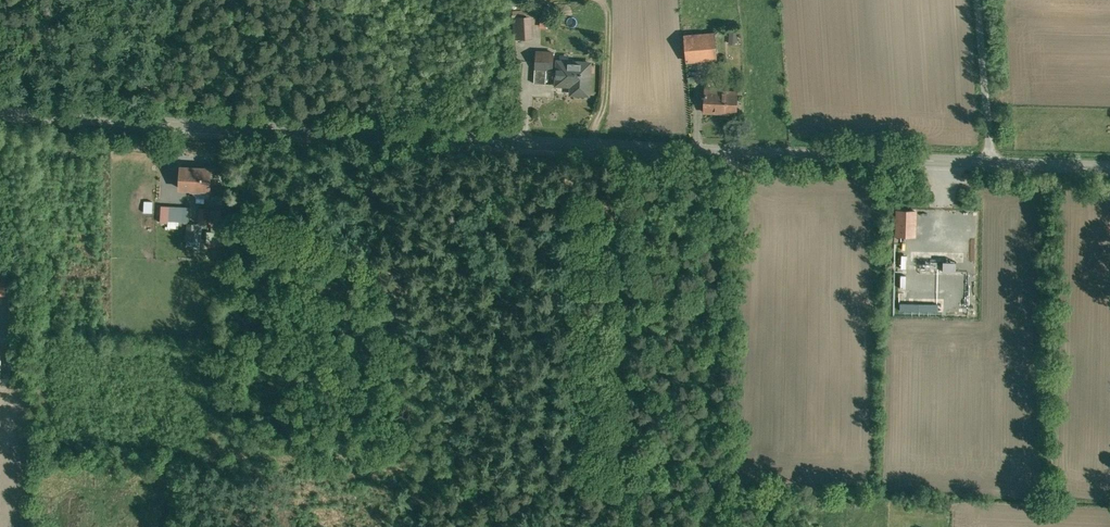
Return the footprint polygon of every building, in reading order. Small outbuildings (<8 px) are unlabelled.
[(514,15),(515,39),(526,39),(526,15),(514,15)] [(539,17),(539,27),(548,27),(548,17),(539,17)] [(737,42),(737,32),(729,32),(728,42),(737,42)] [(715,33),(685,35),(686,61),(717,59),(715,33)] [(536,51),(534,83),(546,83),(547,68),(553,69),(554,52),(536,51)] [(591,62),(558,60),(556,84),(577,85),(577,93),(589,94),(591,62)] [(705,86),(704,111),(738,112),(739,91),(723,90),(723,86),(705,86)] [(211,168),(181,167),(181,185),(210,186),(211,168)] [(188,221),(188,207),(161,206),(160,219),(188,221)] [(209,208),(199,208),(199,222),(208,222),(209,208)] [(916,211),(897,211),(897,235),(915,236),(916,211)] [(144,216),(144,227),(153,227),(153,216),(144,216)] [(186,245),(197,245),(196,223),(185,223),(186,245)] [(211,231),(206,231),(206,245),(220,246),(220,224),(211,224),(211,231)]
